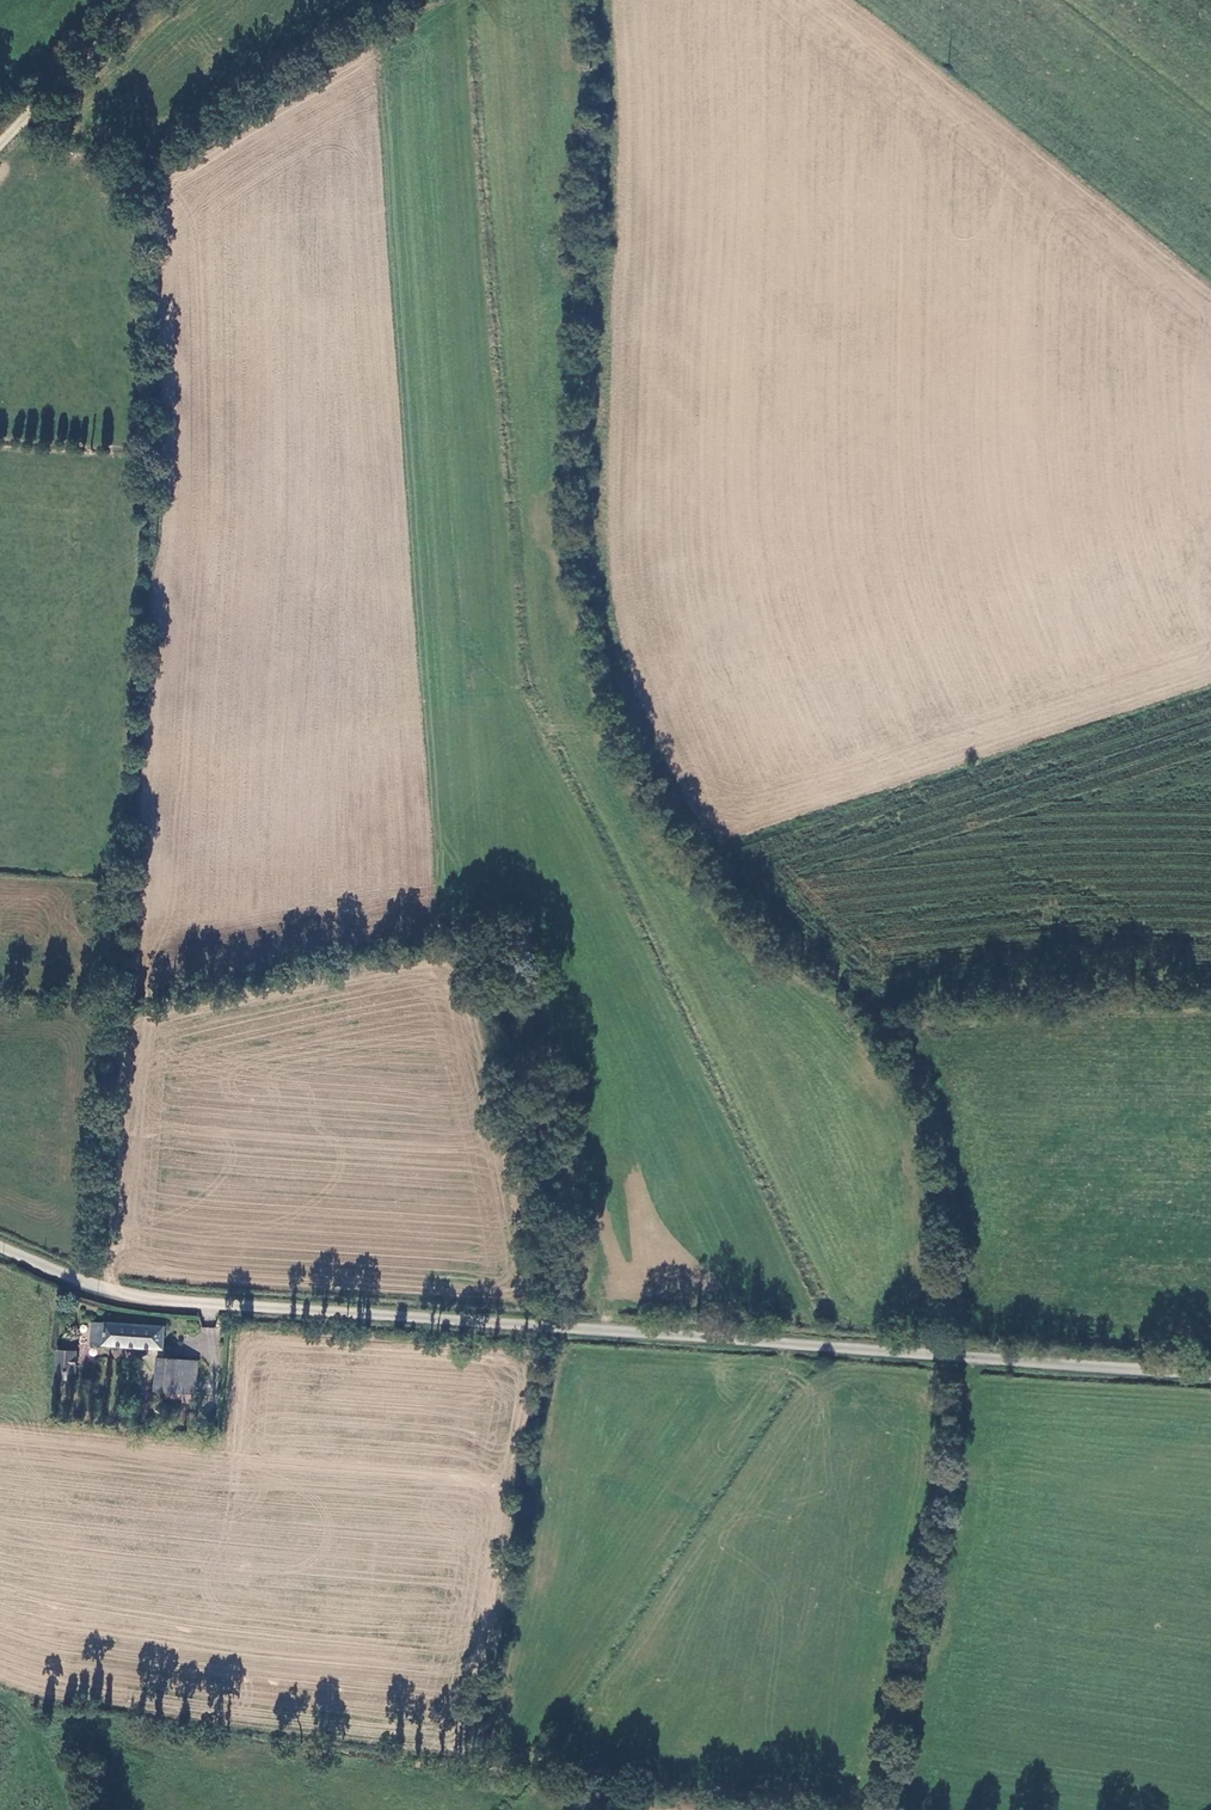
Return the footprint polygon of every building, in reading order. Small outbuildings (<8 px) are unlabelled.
[(165,1327),(92,1322),(91,1345),(165,1350),(165,1327)] [(78,1351),(59,1350),(58,1372),(62,1372),(68,1372),(67,1382),(71,1377),(72,1373),(76,1373),(78,1351)] [(156,1391),(161,1392),(196,1394),(198,1360),(158,1357),(156,1391)]
